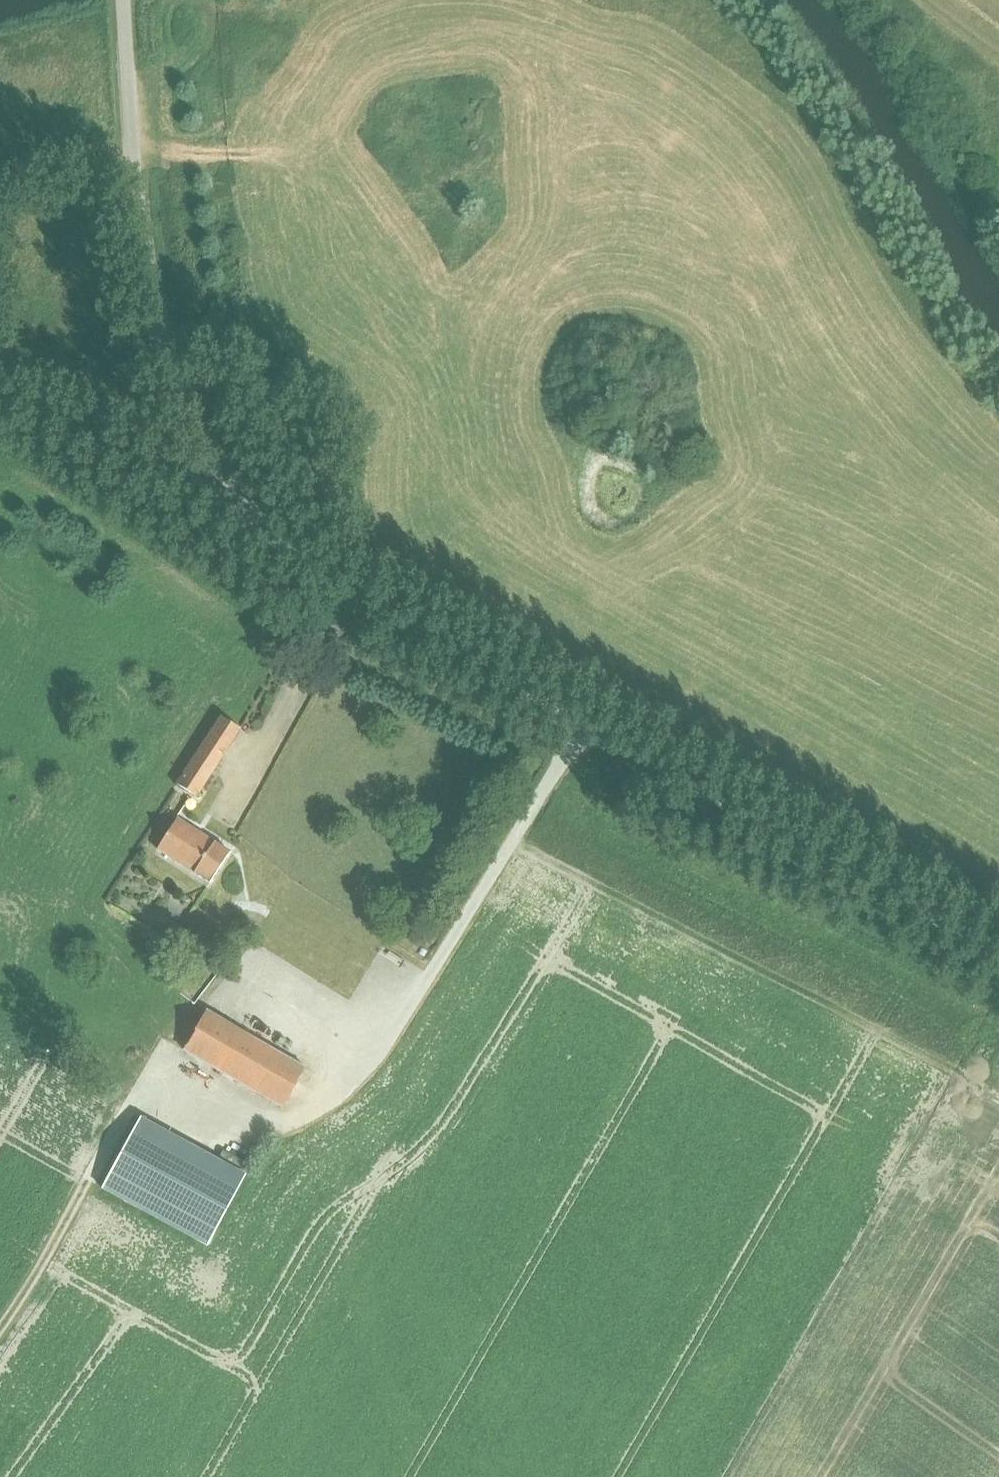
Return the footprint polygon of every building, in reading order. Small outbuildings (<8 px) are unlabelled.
[(196,798),(241,730),(221,717),(177,786),(196,798)] [(211,883),(230,852),(176,819),(157,850),(211,883)] [(283,1108),(305,1070),(207,1012),(184,1051),(283,1108)] [(207,1246),(245,1175),(139,1117),(101,1188),(207,1246)]
